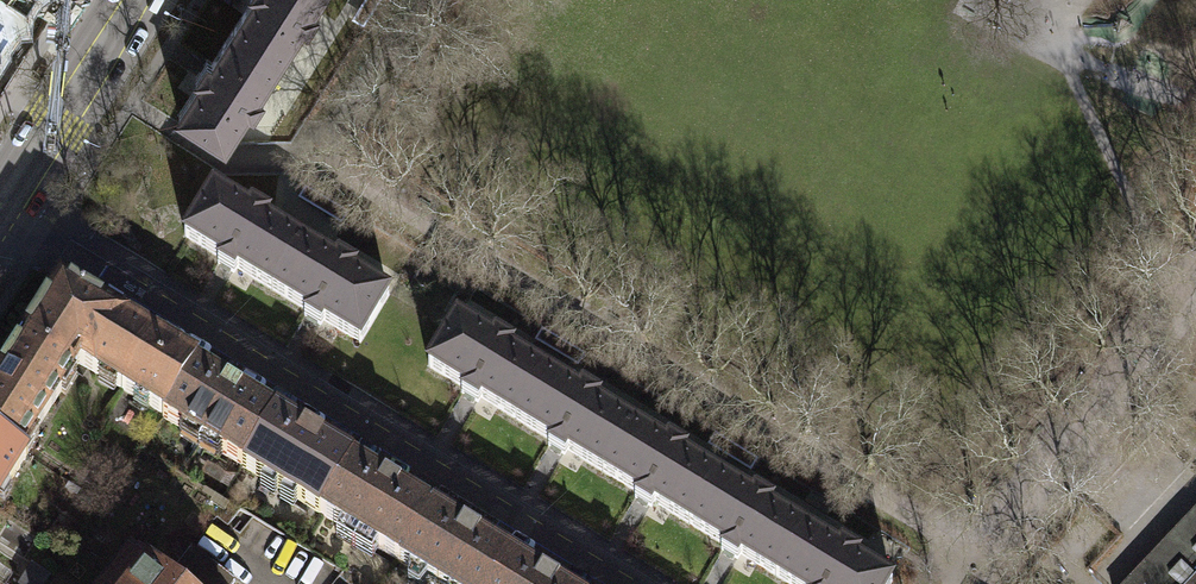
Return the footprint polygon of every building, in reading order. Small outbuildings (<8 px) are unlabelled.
[(233,29),(281,59),(303,25),(308,28),(318,11),(313,8),(318,0),(252,0),(233,29)] [(206,72),(178,115),(225,145),(248,109),(253,113),(263,97),(258,93),(281,59),(233,29),(206,72)] [(237,268),(272,289),(301,241),(267,221),(270,216),(252,205),(249,210),(213,189),(184,236),(221,258),(218,263),(226,268),(234,273),(237,268)] [(335,262),(301,241),(272,289),(307,311),(304,315),(312,320),(321,325),(324,320),(360,342),(389,295),(353,273),(356,268),(338,257),(335,262)] [(79,364),(122,389),(152,338),(106,310),(60,282),(23,340),(73,372),(79,364)] [(516,419),(545,371),(510,351),(513,346),(495,335),(492,340),(457,318),(428,366),(464,388),(461,393),(470,398),(478,403),(481,398),(516,419)] [(185,358),(152,338),(122,389),(165,415),(196,364),(185,358)] [(22,452),(73,372),(23,340),(0,376),(0,438),(22,452)] [(235,388),(196,364),(165,415),(163,418),(242,466),(275,412),(235,388)] [(603,471),(631,423),(598,403),(601,398),(582,387),(579,392),(545,371),(516,419),(552,441),(548,446),(557,451),(565,456),(568,450),(603,471)] [(314,436),(275,412),(242,466),(321,513),(354,459),(314,436)] [(689,523),(718,475),(684,455),(687,450),(668,439),(665,444),(631,423),(603,471),(638,492),(634,497),(643,503),(652,508),(655,503),(689,523)] [(22,452),(0,438),(0,498),(28,455),(22,452)] [(354,459),(321,513),(320,514),(399,562),(433,506),(393,482),(354,459)] [(776,575),(805,527),(771,507),(774,502),(755,491),(752,496),(718,475),(689,523),(725,544),(722,550),(730,555),(738,560),(741,554),(776,575)] [(433,506),(399,562),(436,583),(493,583),(512,554),(472,530),(433,506)] [(1195,576),(1195,523),(1139,583),(1133,578),(1127,583),(1188,583),(1195,576)] [(893,580),(857,559),(859,554),(841,543),(839,548),(805,527),(776,575),(791,583),(890,583),(893,580)] [(167,578),(174,583),(234,583),(235,582),(192,547),(167,578)] [(132,550),(105,583),(174,583),(167,578),(132,550)] [(512,554),(493,583),(562,583),(551,578),(512,554)] [(33,565),(20,583),(44,583),(49,576),(33,565)]
